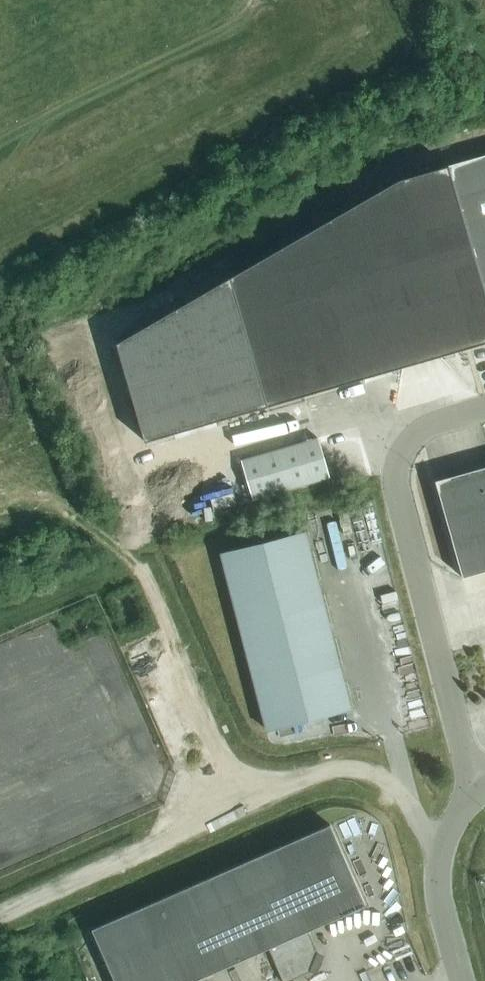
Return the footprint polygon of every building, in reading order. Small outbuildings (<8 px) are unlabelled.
[(448,165),(484,293),(484,155),(448,165)] [(484,343),(484,293),(448,165),(396,180),(234,282),(271,409),(484,343)] [(271,409),(234,282),(126,345),(155,443),(271,409)] [(233,457),(246,499),(324,476),(311,434),(233,457)] [(484,573),(484,469),(439,482),(466,578),(484,573)] [(270,730),(355,708),(309,533),(224,555),(270,730)] [(120,980),(198,980),(273,948),(281,967),(288,964),(296,980),(319,971),(325,959),(312,931),(370,905),(334,825),(97,929),(120,980)]
